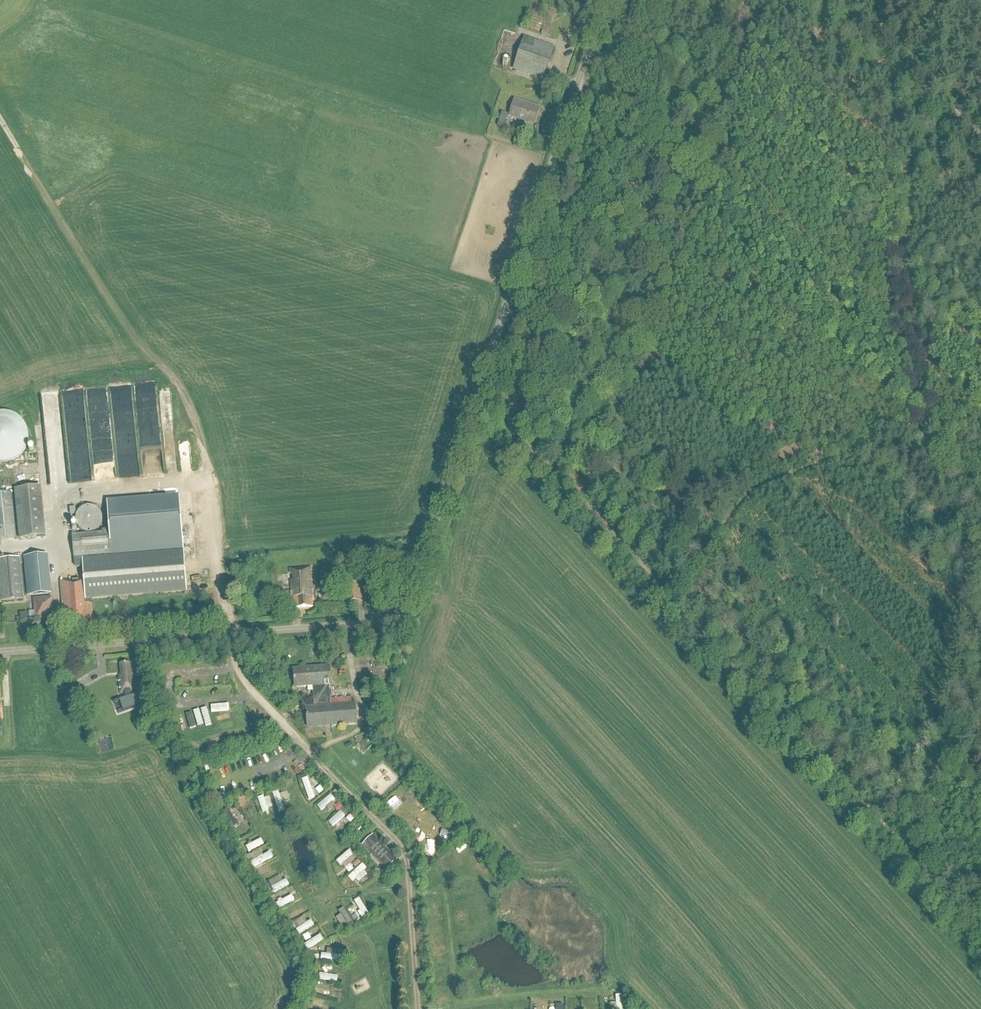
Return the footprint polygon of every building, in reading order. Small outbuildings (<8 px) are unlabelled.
[(524,38),(513,70),(543,81),(554,49),(524,38)] [(515,102),(510,116),(533,124),(538,110),(515,102)] [(149,382),(153,461),(170,460),(165,381),(149,382)] [(51,389),(51,406),(66,406),(66,389),(51,389)] [(27,437),(27,435),(26,433),(26,431),(25,429),(24,427),(23,425),(22,424),(21,422),(19,421),(18,419),(16,418),(14,417),(13,416),(11,415),(9,415),(7,414),(5,414),(3,414),(1,414),(0,414),(0,461),(2,461),(4,461),(6,461),(8,461),(10,460),(12,460),(14,459),(15,458),(17,457),(19,455),(20,454),(22,452),(23,451),(24,449),(25,447),(26,445),(26,443),(27,441),(27,439),(27,437)] [(62,452),(72,451),(71,420),(61,421),(62,452)] [(40,488),(15,490),(20,540),(45,537),(40,488)] [(0,495),(0,541),(16,540),(12,494),(0,495)] [(186,592),(183,551),(178,496),(108,501),(110,530),(102,531),(102,533),(72,536),(73,541),(71,543),(72,549),(73,550),(75,568),(83,568),(84,581),(60,583),(63,618),(69,618),(70,626),(86,625),(85,612),(93,612),(92,604),(86,605),(86,600),(186,592)] [(102,521),(102,520),(102,519),(102,518),(102,517),(102,516),(101,515),(101,514),(100,513),(99,512),(99,511),(98,510),(97,509),(96,509),(95,508),(94,508),(93,507),(92,507),(90,507),(89,507),(88,507),(87,507),(86,507),(85,508),(83,509),(82,509),(81,510),(80,511),(79,512),(78,513),(78,514),(77,515),(77,516),(76,517),(76,518),(76,519),(76,520),(76,521),(76,522),(76,524),(77,525),(77,526),(78,527),(78,528),(79,529),(80,530),(81,530),(82,531),(83,532),(84,532),(85,533),(86,533),(87,533),(88,533),(89,533),(90,533),(92,533),(93,533),(94,533),(95,532),(97,531),(98,530),(99,530),(99,529),(100,528),(101,527),(101,526),(102,525),(102,524),(102,522),(102,521)] [(24,558),(28,597),(51,595),(48,556),(24,558)] [(0,560),(0,585),(1,602),(23,600),(20,558),(0,560)] [(309,568),(289,569),(290,574),(293,574),(293,581),(290,581),(291,592),(294,592),(294,598),(291,598),(292,609),(312,607),(309,568)] [(345,584),(347,605),(361,604),(359,583),(345,584)] [(53,598),(35,600),(37,620),(55,618),(53,598)] [(133,694),(131,670),(130,666),(121,667),(122,677),(119,677),(120,695),(125,695),(125,699),(114,702),(115,704),(120,702),(123,711),(138,705),(138,707),(140,706),(136,695),(131,697),(131,694),(133,694)] [(330,667),(293,670),(295,688),(312,686),(314,707),(306,707),(308,729),(356,725),(355,703),(331,705),(329,685),(331,685),(330,667)] [(64,689),(75,706),(83,701),(72,684),(64,689)] [(2,696),(3,718),(12,718),(11,695),(2,696)] [(318,775),(312,777),(319,795),(325,793),(318,775)] [(307,778),(301,780),(309,800),(315,798),(307,778)] [(279,791),(286,810),(295,807),(288,787),(279,791)] [(278,791),(272,793),(278,813),(284,811),(278,791)] [(331,795),(317,806),(321,811),(335,800),(331,795)] [(263,796),(257,798),(262,814),(268,812),(263,796)] [(247,801),(234,809),(242,824),(256,816),(251,808),(247,801)] [(343,808),(328,822),(333,827),(348,813),(343,808)] [(227,809),(221,813),(232,829),(238,825),(227,809)] [(373,835),(362,846),(373,857),(386,870),(393,864),(397,860),(394,857),(385,848),(381,844),(373,835)] [(245,846),(249,852),(264,845),(260,839),(245,846)] [(253,861),(250,863),(253,869),(272,858),(269,852),(263,856),(259,850),(249,855),(253,861)] [(350,850),(336,861),(340,866),(354,855),(350,850)] [(362,863),(347,877),(352,882),(367,869),(362,863)] [(284,865),(270,871),(273,877),(287,870),(284,865)] [(444,868),(437,871),(440,880),(447,877),(444,868)] [(286,879),(271,887),(274,894),(289,886),(286,879)] [(379,910),(371,894),(364,897),(372,913),(379,910)] [(291,895),(276,903),(279,909),(294,902),(291,895)] [(359,898),(354,901),(364,918),(369,915),(359,898)] [(302,906),(288,914),(291,921),(306,913),(302,906)] [(343,908),(338,911),(340,915),(336,918),(342,927),(351,922),(343,908)] [(292,923),(299,935),(314,926),(310,920),(307,923),(303,916),(292,923)] [(320,935),(304,945),(308,951),(323,940),(320,935)] [(326,954),(321,953),(320,961),(341,963),(342,956),(335,955),(336,950),(327,949),(326,954)] [(338,976),(319,973),(318,980),(337,982),(338,976)] [(331,992),(317,988),(315,995),(330,998),(331,992)]
